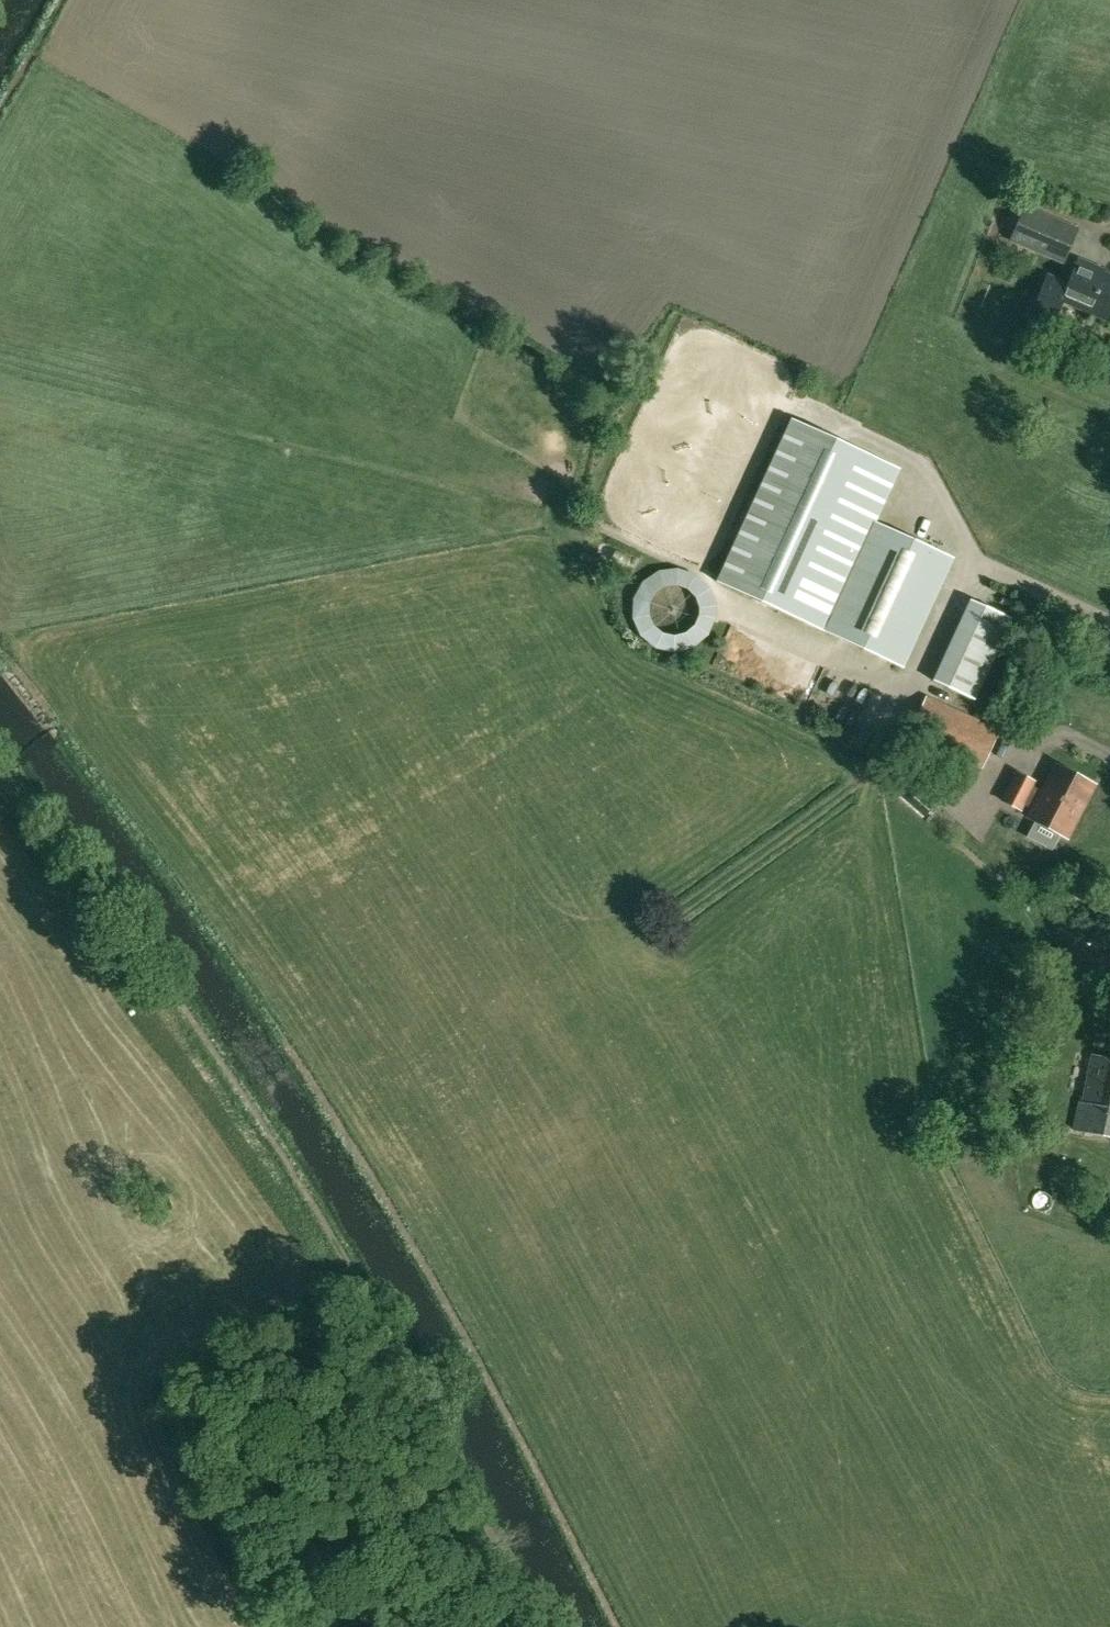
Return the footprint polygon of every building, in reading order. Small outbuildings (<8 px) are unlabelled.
[(1014,233),(1066,255),(1077,228),(1026,206),(1014,233)] [(1109,312),(1109,275),(1095,269),(1096,267),(1079,259),(1069,282),(1049,273),(1036,303),(1056,312),(1062,299),(1107,319),(1109,312)] [(902,469),(792,418),(717,580),(822,628),(872,519),(877,522),(902,469)] [(877,522),(872,519),(822,628),(904,666),(954,557),(877,522)] [(976,699),(1012,620),(971,601),(934,680),(959,692),(976,699)] [(782,677),(791,651),(779,646),(770,673),(782,677)] [(910,733),(982,766),(999,730),(927,697),(910,733)] [(1003,800),(1021,809),(1024,803),(1034,808),(1029,817),(1062,834),(1075,809),(1080,811),(1094,783),(1056,764),(1043,791),(1033,786),(1035,781),(1017,772),(1003,800)] [(1075,1129),(1109,1136),(1109,1057),(1092,1054),(1083,1101),(1080,1101),(1075,1129)]
